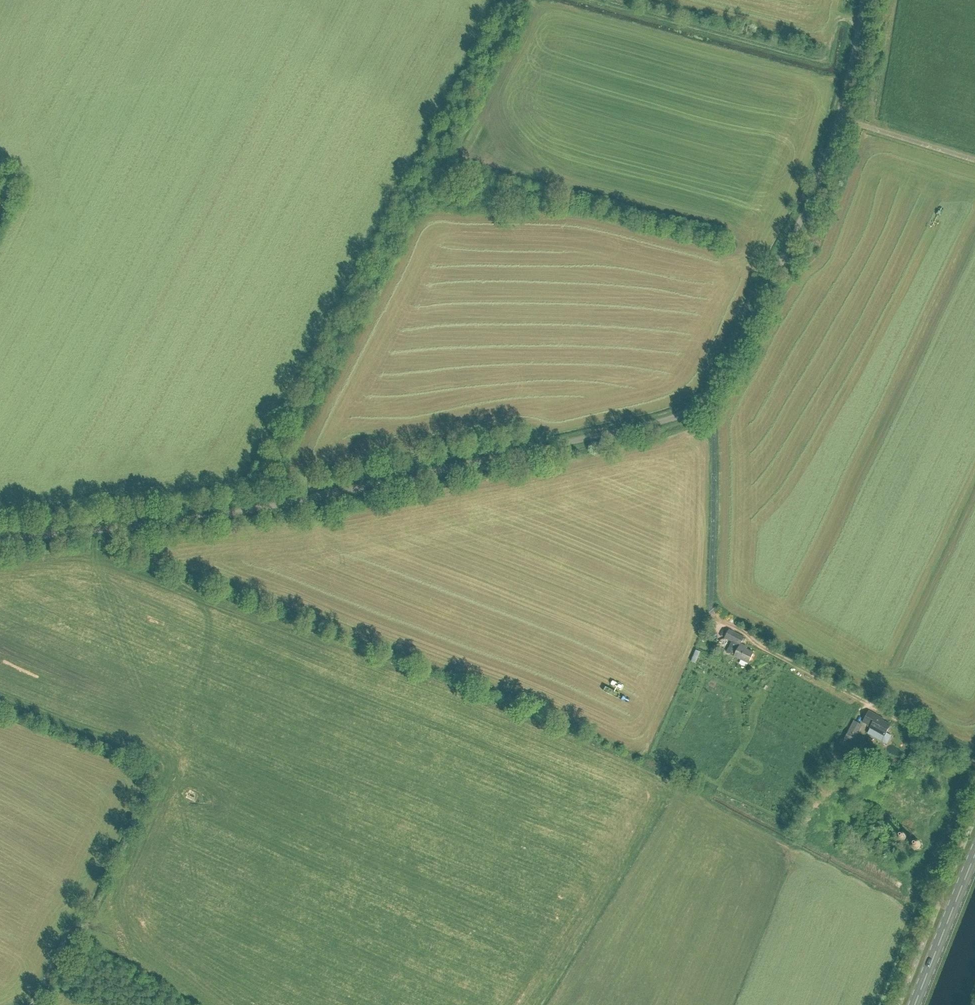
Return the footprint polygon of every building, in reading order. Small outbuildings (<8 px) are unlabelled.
[(749,664),(754,653),(746,649),(747,647),(740,644),(743,638),(730,631),(726,638),(732,642),(727,653),(749,664)] [(696,650),(691,662),(696,664),(700,652),(696,650)] [(870,728),(882,735),(879,740),(887,744),(891,736),(886,733),(890,726),(883,722),(884,720),(869,712),(863,722),(871,727),(870,728)] [(846,740),(860,747),(864,739),(858,735),(863,727),(856,723),(846,740)] [(885,759),(887,756),(878,751),(876,754),(885,759)] [(901,842),(905,840),(906,838),(906,833),(900,831),(898,832),(896,835),(896,838),(897,840),(901,842)] [(915,849),(919,847),(920,845),(920,841),(914,839),(911,840),(910,843),(910,846),(911,848),(915,849)]
